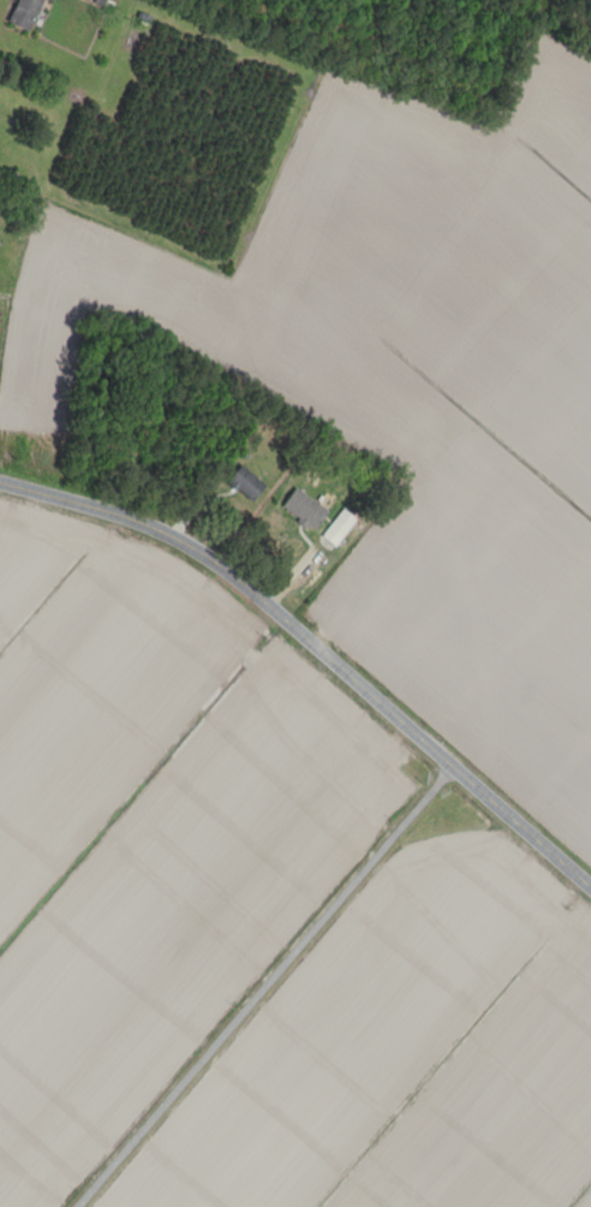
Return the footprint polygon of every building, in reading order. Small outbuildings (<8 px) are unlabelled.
[(7,24),(34,35),(47,0),(17,0),(7,24)] [(226,482),(250,503),(264,486),(240,465),(226,482)] [(281,506),(311,531),(326,513),(297,487),(281,506)] [(355,520),(341,509),(320,537),(334,548),(355,520)]
